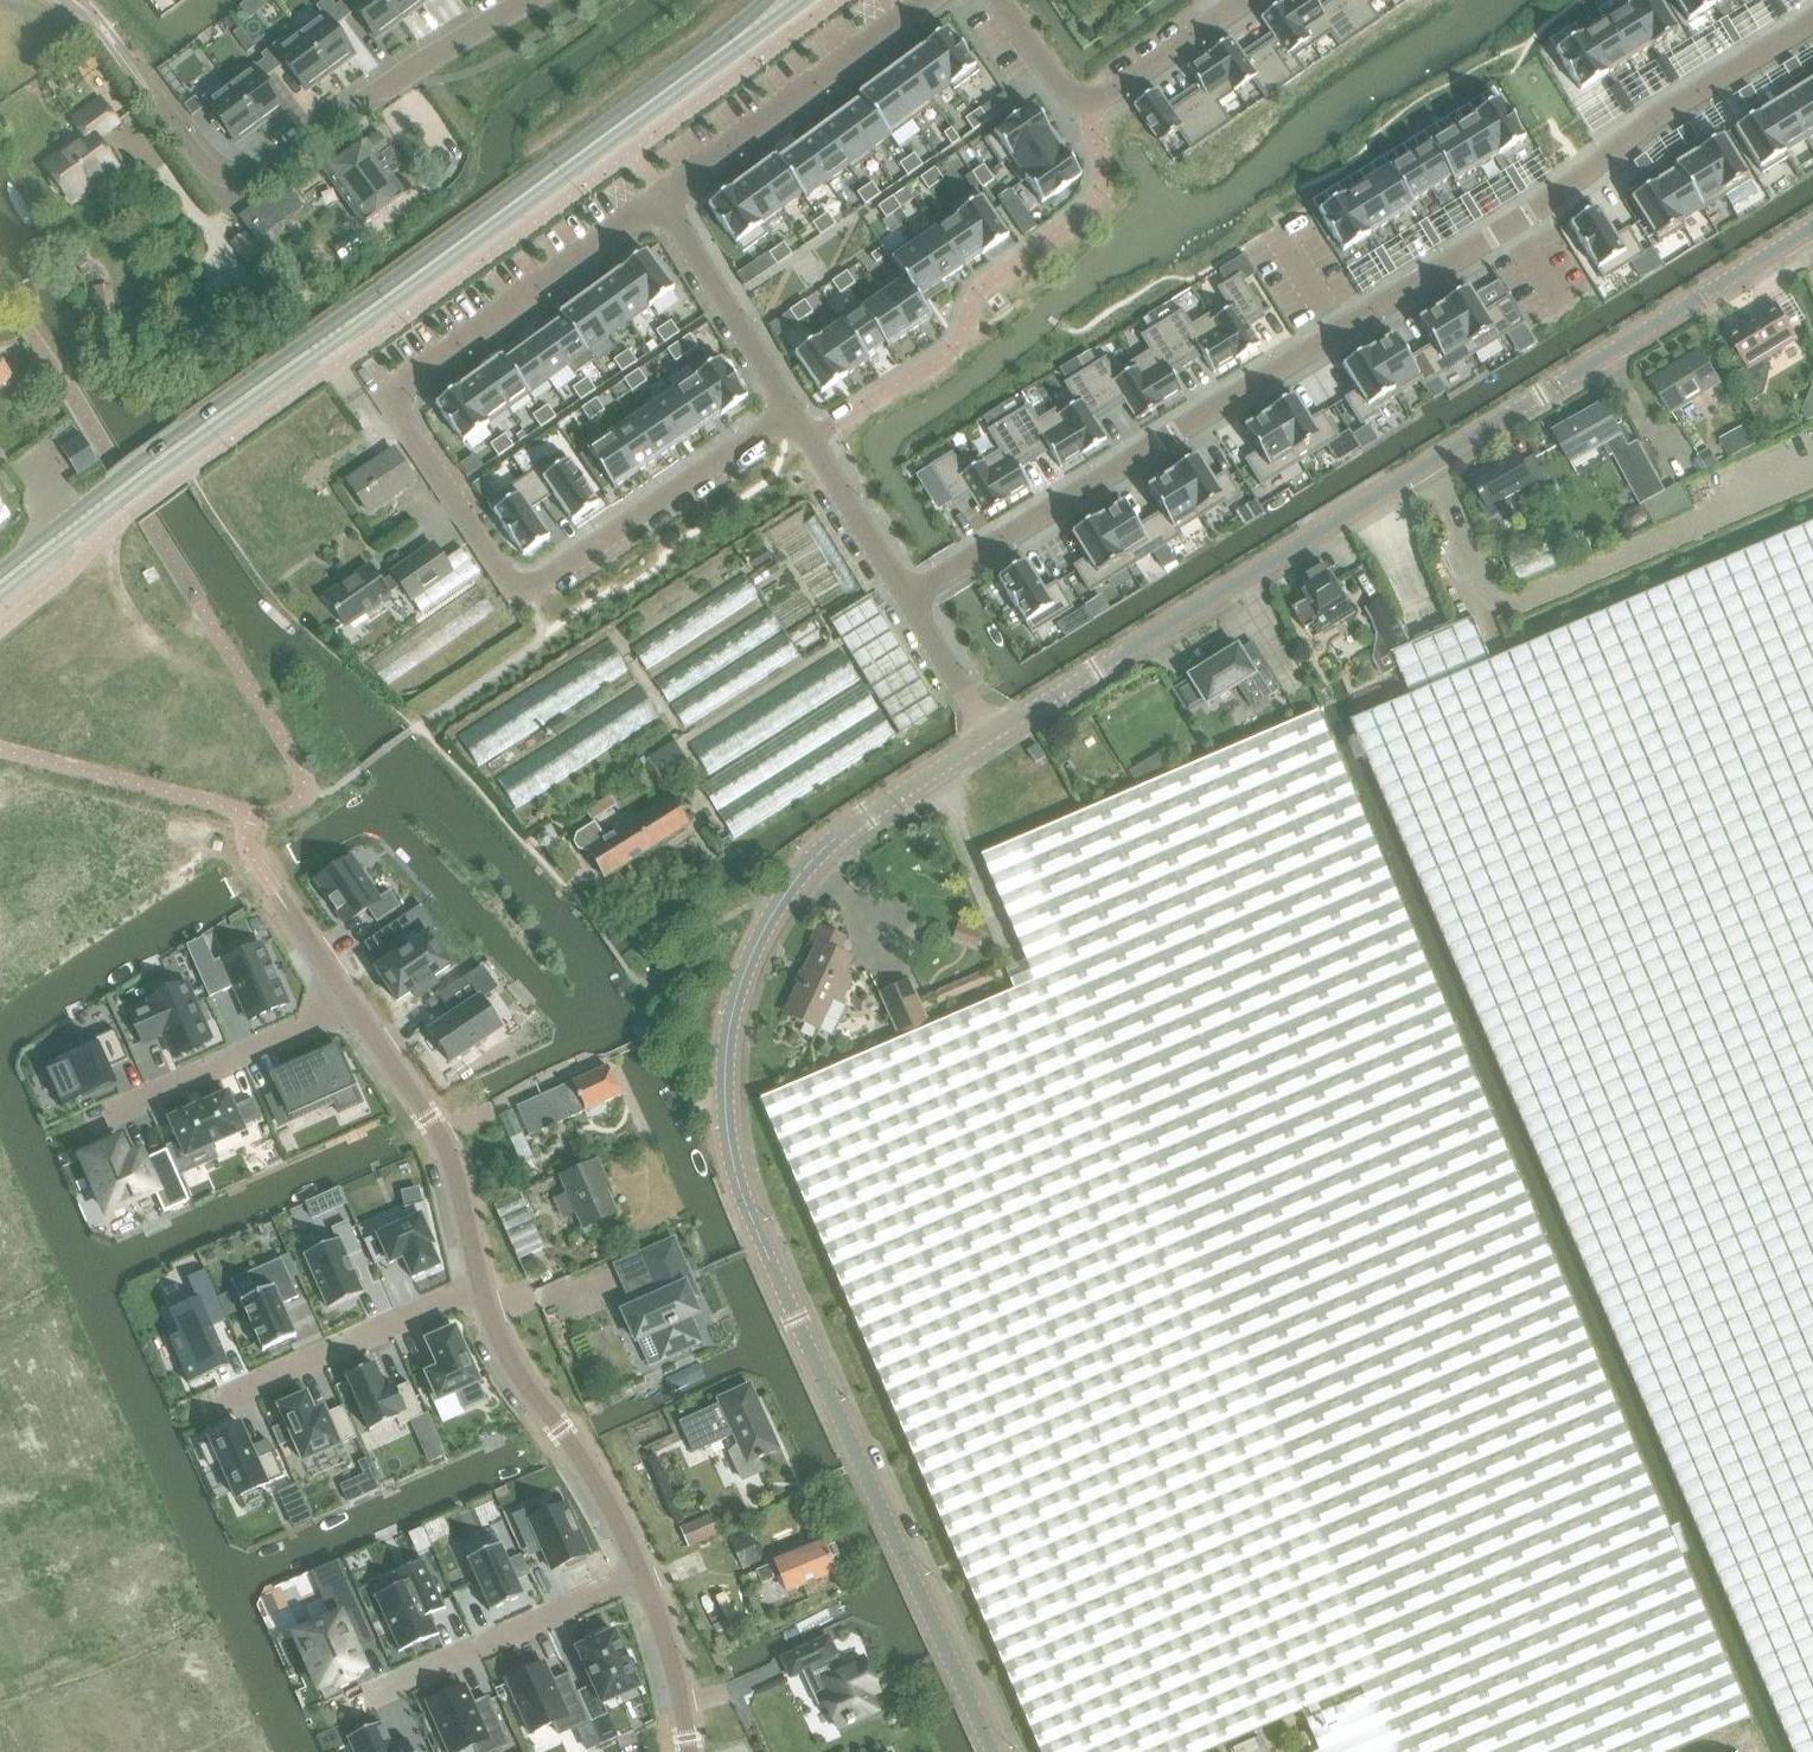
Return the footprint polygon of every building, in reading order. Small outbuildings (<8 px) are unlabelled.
[(333,28),(344,20),(335,7),(330,0),(325,0),(316,7),(323,16),(301,32),(300,33),(330,73),(353,55),(333,28)] [(386,0),(344,0),(335,7),(344,20),(356,11),(376,38),(401,20),(386,0)] [(421,0),(386,0),(401,20),(424,3),(421,0)] [(1282,3),(1312,45),(1330,33),(1340,47),(1359,34),(1336,0),(1333,0),(1320,9),(1314,0),(1286,0),(1282,3)] [(1359,34),(1379,21),(1369,6),(1377,0),(1336,0),(1359,34)] [(1626,6),(1651,47),(1677,31),(1676,29),(1676,30),(1658,0),(1637,0),(1628,6),(1626,6)] [(1687,20),(1688,21),(1713,5),(1710,0),(1675,0),(1687,20)] [(1625,1),(1601,16),(1628,61),(1651,47),(1626,6),(1628,6),(1625,1)] [(1778,2),(1770,7),(1778,19),(1786,14),(1778,2)] [(1275,39),(1260,50),(1285,85),(1304,72),(1294,57),(1312,45),(1282,3),(1260,18),(1261,19),(1275,39)] [(1601,16),(1577,31),(1580,35),(1581,35),(1606,75),(1628,61),(1601,16)] [(1726,17),(1718,22),(1720,26),(1725,34),(1733,29),(1726,17)] [(330,73),(300,33),(301,32),(297,28),(273,46),(273,47),(261,55),(265,60),(265,59),(274,72),(286,63),(306,91),(330,73)] [(947,29),(923,47),(955,90),(979,72),(975,67),(974,66),(967,56),(968,55),(956,40),(956,41),(947,29)] [(1733,29),(1725,34),(1733,46),(1741,41),(1733,29)] [(1580,35),(1555,51),(1556,52),(1563,62),(1562,63),(1572,79),(1573,79),(1579,89),(1580,91),(1606,75),(1581,35),(1580,35)] [(1231,38),(1209,53),(1238,95),(1255,84),(1265,98),(1285,85),(1260,50),(1245,60),(1231,40),(1232,39),(1231,38)] [(923,47),(902,62),(934,105),(935,104),(932,99),(950,86),(954,90),(955,90),(923,47)] [(1201,90),(1186,101),(1211,136),(1230,123),(1220,108),(1238,95),(1209,53),(1188,68),(1187,67),(1186,68),(1201,90)] [(1670,68),(1663,56),(1655,61),(1662,73),(1670,68)] [(1794,58),(1782,65),(1782,66),(1787,73),(1799,66),(1794,58)] [(283,108),(263,80),(274,72),(265,59),(265,60),(231,85),(230,85),(259,125),(283,108)] [(902,62),(881,78),(912,121),(934,105),(902,62)] [(1799,66),(1787,73),(1792,81),(1804,73),(1799,66)] [(1662,73),(1670,85),(1678,80),(1670,68),(1662,73)] [(860,93),(859,94),(891,137),(912,121),(881,78),(860,94),(860,93)] [(259,125),(230,85),(231,85),(227,80),(203,99),(214,114),(210,117),(224,135),(228,132),(236,143),(259,125)] [(1803,86),(1812,102),(1812,80),(1803,86)] [(1624,97),(1617,85),(1609,90),(1616,102),(1624,97)] [(1750,86),(1737,93),(1742,101),(1754,93),(1750,86)] [(1781,100),(1806,140),(1812,135),(1812,102),(1803,86),(1781,100)] [(1191,149),(1211,136),(1186,101),(1171,111),(1157,91),(1158,90),(1157,89),(1133,106),(1133,107),(1134,107),(1159,143),(1178,130),(1191,149)] [(1754,93),(1742,101),(1747,109),(1759,101),(1754,93)] [(861,99),(841,113),(873,156),(874,155),(870,151),(889,137),(889,138),(891,137),(859,94),(858,95),(861,99)] [(195,97),(184,105),(192,117),(204,108),(195,97)] [(1616,102),(1624,114),(1632,109),(1624,97),(1616,102)] [(1500,99),(1474,114),(1499,155),(1524,139),(1517,127),(1518,127),(1508,110),(1507,111),(1500,100),(1500,99)] [(113,163),(96,139),(117,123),(100,100),(73,120),(85,136),(45,166),(70,200),(93,184),(90,180),(113,163)] [(1781,100),(1758,113),(1783,154),(1784,153),(1806,140),(1781,100)] [(984,139),(1000,164),(1049,131),(1032,106),(1031,107),(1021,114),(1020,114),(1004,124),(1005,125),(984,139)] [(980,109),(973,114),(981,126),(988,121),(980,109)] [(841,113),(820,129),(852,171),(873,156),(841,113)] [(1758,113),(1734,128),(1735,130),(1762,174),(1787,158),(1784,153),(1783,154),(1758,113)] [(973,131),(981,126),(973,114),(965,119),(973,131)] [(1474,114),(1452,128),(1477,168),(1499,155),(1474,114)] [(1688,124),(1676,131),(1680,139),(1693,131),(1688,124)] [(1452,128),(1429,142),(1451,177),(1450,178),(1453,183),(1455,182),(1454,182),(1477,168),(1452,128)] [(820,129),(799,145),(827,183),(848,167),(851,172),(852,171),(820,129)] [(944,134),(952,145),(959,140),(951,129),(944,134)] [(1006,162),(1020,182),(1064,152),(1049,131),(1000,164),(1001,165),(1006,162)] [(1693,131),(1680,139),(1685,147),(1698,139),(1693,131)] [(1722,136),(1696,152),(1724,197),(1750,181),(1748,178),(1723,137),(1722,136)] [(405,196),(390,175),(402,165),(391,150),(387,144),(374,153),(366,141),(324,172),(363,226),(405,196)] [(1429,142),(1409,155),(1431,190),(1450,178),(1451,177),(1429,142)] [(775,156),(774,157),(802,194),(805,199),(806,198),(827,183),(799,145),(778,160),(775,156)] [(1080,176),(1064,152),(1020,182),(1020,183),(1025,180),(1041,203),(1053,195),(1053,196),(1069,185),(1069,184),(1079,177),(1080,176)] [(1675,165),(1674,166),(1676,170),(1677,169),(1702,209),(1701,210),(1702,211),(1703,210),(1724,197),(1696,152),(1675,165)] [(914,154),(907,159),(915,171),(922,166),(914,154)] [(1644,154),(1633,163),(1638,170),(1650,161),(1644,154)] [(1389,167),(1388,168),(1410,203),(1411,202),(1431,190),(1409,155),(1389,167)] [(773,158),(753,172),(781,210),(801,195),(802,194),(774,157),(773,157),(773,158)] [(907,176),(915,171),(907,159),(899,164),(907,176)] [(1650,161),(1638,170),(1644,177),(1655,168),(1650,161)] [(972,173),(977,181),(989,173),(983,165),(972,173)] [(1512,166),(1504,171),(1511,183),(1519,178),(1512,166)] [(935,168),(928,173),(936,185),(943,179),(935,168)] [(1366,181),(1365,182),(1390,222),(1391,221),(1413,208),(1414,207),(1411,202),(1410,203),(1388,168),(1366,181)] [(1676,170),(1656,183),(1681,223),(1681,222),(1701,210),(1702,209),(1677,169),(1676,170)] [(753,172),(732,188),(766,234),(768,233),(761,225),(781,210),(753,172)] [(928,190),(936,185),(928,173),(920,178),(928,190)] [(994,180),(989,173),(977,181),(982,188),(994,180)] [(1519,178),(1511,183),(1519,195),(1527,191),(1519,178)] [(1344,195),(1343,195),(1368,235),(1369,235),(1390,222),(1365,182),(1344,195)] [(285,183),(238,217),(256,241),(303,207),(285,183)] [(872,183),(864,188),(872,200),(880,195),(872,183)] [(1656,183),(1630,198),(1631,200),(1657,240),(1658,243),(1684,227),(1681,222),(1681,223),(1656,183)] [(732,188),(708,206),(716,217),(716,218),(727,233),(728,232),(743,252),(766,234),(732,188)] [(865,205),(872,200),(864,188),(857,193),(865,205)] [(974,189),(950,206),(983,254),(1008,237),(974,189)] [(1014,197),(1009,189),(998,197),(1003,205),(1014,197)] [(1467,194),(1459,199),(1466,211),(1474,206),(1467,194)] [(1343,195),(1318,211),(1319,212),(1326,223),(1325,223),(1335,239),(1336,239),(1342,250),(1343,251),(1368,235),(1343,195)] [(893,197),(885,202),(893,214),(901,208),(893,197)] [(886,219),(893,214),(885,202),(878,207),(886,219)] [(933,224),(932,225),(962,268),(983,254),(950,206),(949,206),(955,216),(936,229),(933,224)] [(1474,206),(1466,211),(1474,223),(1482,218),(1474,206)] [(1596,208),(1570,224),(1579,239),(1578,239),(1588,256),(1589,255),(1604,279),(1630,263),(1635,271),(1640,279),(1662,265),(1658,258),(1652,248),(1643,254),(1627,229),(1614,237),(1597,209),(1596,208)] [(827,213),(820,219),(828,230),(836,225),(827,213)] [(820,236),(828,230),(820,219),(812,224),(820,236)] [(1426,220),(1418,224),(1425,236),(1433,232),(1426,220)] [(911,239),(941,283),(962,268),(932,225),(911,239)] [(1433,232),(1425,236),(1433,248),(1440,244),(1433,232)] [(262,254),(246,233),(230,245),(246,266),(262,254)] [(889,255),(918,298),(941,283),(911,239),(889,255)] [(784,243),(776,248),(784,260),(792,255),(784,243)] [(870,255),(876,263),(888,255),(882,247),(870,255)] [(1381,247),(1373,252),(1381,264),(1389,259),(1381,247)] [(777,265),(784,260),(776,248),(769,253),(777,265)] [(646,251),(621,270),(648,308),(673,290),(646,251)] [(898,270),(876,285),(909,333),(931,318),(918,299),(918,298),(889,255),(888,255),(898,270)] [(1243,256),(1235,261),(1243,274),(1246,279),(1254,274),(1243,256)] [(1389,259),(1381,264),(1388,276),(1396,271),(1389,259)] [(621,270),(600,285),(628,323),(648,308),(621,270)] [(847,272),(839,277),(847,288),(854,283),(847,272)] [(1227,304),(1209,315),(1236,359),(1259,345),(1258,343),(1248,328),(1245,323),(1262,313),(1262,312),(1239,276),(1218,289),(1227,304)] [(839,293),(847,288),(839,277),(832,282),(839,293)] [(600,285),(579,300),(607,338),(628,323),(600,285)] [(859,303),(858,304),(888,348),(909,333),(876,285),(875,286),(881,295),(862,308),(859,303)] [(117,318),(113,286),(93,287),(98,319),(117,318)] [(1468,288),(1442,304),(1473,355),(1506,334),(1524,323),(1508,298),(1483,313),(1468,289),(1468,288)] [(560,314),(559,315),(562,319),(562,320),(586,353),(607,338),(579,300),(560,314)] [(804,301),(797,306),(805,317),(812,312),(804,301)] [(858,304),(838,318),(868,362),(869,361),(865,356),(883,344),(887,349),(888,348),(858,304)] [(1419,319),(1417,320),(1432,344),(1420,352),(1436,377),(1473,355),(1442,304),(1441,304),(1441,305),(1419,319)] [(1777,305),(1728,335),(1729,336),(1740,354),(1748,367),(1734,375),(1751,402),(1765,394),(1772,365),(1767,358),(1798,339),(1777,305)] [(797,322),(805,317),(797,306),(789,311),(797,322)] [(1155,312),(1161,321),(1170,316),(1164,306),(1155,312)] [(1181,311),(1161,324),(1184,360),(1200,351),(1203,356),(1213,373),(1215,372),(1236,359),(1209,315),(1191,326),(1181,311)] [(840,323),(819,338),(846,377),(868,362),(838,318),(837,318),(840,323)] [(562,320),(544,332),(568,366),(574,374),(592,361),(586,353),(562,320)] [(671,321),(663,326),(671,338),(679,333),(671,321)] [(1524,323),(1506,334),(1519,354),(1536,343),(1524,323)] [(1151,351),(1132,362),(1159,406),(1181,393),(1182,392),(1172,375),(1169,370),(1184,360),(1161,324),(1141,336),(1151,351)] [(664,343),(671,338),(663,326),(656,332),(664,343)] [(544,332),(524,347),(548,380),(568,366),(544,332)] [(690,335),(675,345),(682,356),(697,346),(690,335)] [(1369,349),(1368,350),(1396,396),(1420,381),(1423,386),(1436,377),(1420,352),(1408,359),(1393,335),(1392,336),(1369,350),(1369,349)] [(1729,336),(1717,343),(1728,362),(1740,354),(1729,336)] [(821,393),(846,377),(819,338),(794,354),(821,393)] [(675,361),(682,356),(675,345),(667,350),(675,361)] [(524,347),(505,360),(530,394),(548,380),(524,347)] [(629,350),(621,355),(629,367),(637,362),(629,350)] [(1368,350),(1342,365),(1343,367),(1358,390),(1345,399),(1361,424),(1375,415),(1372,410),(1396,396),(1368,350)] [(1087,352),(1077,358),(1085,371),(1095,365),(1087,352)] [(1719,384),(1700,353),(1651,383),(1671,415),(1719,384)] [(695,376),(694,376),(721,415),(747,398),(739,386),(740,386),(729,370),(728,370),(717,354),(692,371),(695,376)] [(622,372),(629,367),(621,355),(614,360),(622,372)] [(502,356),(481,371),(509,409),(530,394),(505,360),(502,356)] [(1105,359),(1095,365),(1085,371),(1107,408),(1123,398),(1136,419),(1136,421),(1159,406),(1132,362),(1114,374),(1105,359)] [(0,362),(0,387),(12,378),(0,362)] [(639,370),(631,375),(639,386),(647,381),(639,370)] [(481,371),(461,386),(488,424),(509,409),(481,371)] [(1074,399),(1056,410),(1083,454),(1106,439),(1105,438),(1092,417),(1107,408),(1085,371),(1065,384),(1074,399)] [(631,391),(639,386),(631,375),(624,380),(631,391)] [(694,376),(673,391),(700,430),(721,415),(694,376)] [(588,378),(580,383),(588,395),(595,390),(588,378)] [(580,400),(588,395),(580,383),(573,389),(580,400)] [(1808,387),(1799,409),(1805,422),(1812,419),(1812,385),(1808,387)] [(461,386),(435,404),(444,416),(443,416),(454,432),(455,431),(462,441),(463,443),(488,424),(461,386)] [(673,391),(652,405),(679,444),(700,430),(673,391)] [(1294,395),(1268,411),(1299,462),(1326,445),(1335,459),(1336,462),(1360,448),(1358,445),(1349,430),(1337,437),(1322,413),(1309,421),(1294,397),(1294,395)] [(597,399),(589,404),(597,415),(604,410),(597,399)] [(1012,399),(1001,406),(1009,418),(1020,411),(1012,399)] [(589,420),(597,415),(589,404),(582,409),(589,420)] [(652,405),(631,420),(658,459),(679,444),(652,405)] [(1627,447),(1604,405),(1554,433),(1571,465),(1607,445),(1640,505),(1665,491),(1637,441),(1627,447)] [(548,406),(540,411),(548,422),(555,417),(548,406)] [(1008,419),(1031,455),(1046,446),(1060,468),(1061,467),(1083,454),(1056,410),(1037,421),(1028,406),(1008,419)] [(540,427),(548,422),(540,411),(533,416),(540,427)] [(1245,427),(1243,427),(1258,452),(1245,460),(1261,486),(1299,462),(1268,411),(1267,412),(1268,413),(1245,427)] [(983,461),(982,462),(1006,501),(1028,488),(1029,487),(1015,465),(1031,455),(1008,419),(991,429),(988,431),(1000,451),(983,461)] [(631,420),(610,434),(636,473),(658,459),(631,420)] [(1747,425),(1720,439),(1730,459),(1757,444),(1747,425)] [(613,489),(636,473),(610,434),(586,450),(613,489)] [(505,435),(498,440),(506,451),(513,446),(505,435)] [(498,456),(506,451),(498,440),(490,445),(498,456)] [(94,457),(87,447),(68,460),(75,471),(94,457)] [(523,449),(511,457),(525,477),(536,469),(523,449)] [(1709,449),(1699,455),(1700,457),(1707,469),(1709,471),(1720,465),(1709,449)] [(415,481),(394,450),(348,481),(369,512),(415,481)] [(944,450),(927,460),(931,466),(930,467),(953,503),(970,493),(983,514),(982,514),(983,515),(1006,501),(982,462),(983,461),(980,457),(961,469),(952,454),(948,456),(944,450)] [(536,469),(525,477),(542,501),(553,494),(571,521),(572,522),(598,504),(590,492),(580,476),(579,476),(562,451),(536,469)] [(1551,493),(1535,457),(1523,464),(1517,454),(1472,480),(1484,502),(1480,505),(1489,520),(1509,508),(1507,504),(1520,497),(1526,507),(1551,493)] [(1197,455),(1171,471),(1187,496),(1200,517),(1223,502),(1226,507),(1241,498),(1225,473),(1212,481),(1198,457),(1197,455)] [(1700,457),(1695,460),(1702,472),(1707,469),(1700,457)] [(936,475),(931,467),(916,476),(921,484),(930,479),(936,475)] [(1148,486),(1146,487),(1162,512),(1150,519),(1165,545),(1179,536),(1176,532),(1200,517),(1187,496),(1171,471),(1170,472),(1171,473),(1148,487),(1148,486)] [(525,477),(487,503),(503,526),(502,526),(513,542),(514,542),(522,554),(523,556),(549,538),(548,537),(529,510),(542,501),(525,477)] [(941,487),(929,494),(938,510),(950,503),(941,487)] [(10,515),(0,501),(0,522),(10,515)] [(1098,516),(1097,517),(1112,542),(1128,568),(1165,545),(1150,519),(1138,527),(1122,502),(1121,503),(1098,517),(1098,516)] [(1626,515),(1625,520),(1626,524),(1629,527),(1634,529),(1638,528),(1644,524),(1648,521),(1649,516),(1648,512),(1645,509),(1640,507),(1636,508),(1629,511),(1626,515)] [(389,515),(373,526),(382,538),(398,527),(389,515)] [(804,523),(849,596),(861,589),(816,516),(804,523)] [(1097,517),(1071,533),(1072,534),(1087,558),(1074,566),(1090,592),(1128,568),(1112,542),(1097,517)] [(1492,660),(1414,693),(1354,720),(1600,1295),(1797,1751),(1812,1751),(1812,523),(1492,660)] [(1519,582),(1557,566),(1545,538),(1507,555),(1519,582)] [(773,555),(767,546),(751,557),(756,565),(773,555)] [(395,575),(382,584),(389,594),(402,585),(412,600),(422,614),(480,573),(463,548),(443,562),(433,547),(394,574),(395,575)] [(744,576),(634,648),(648,668),(757,596),(751,587),(779,569),(774,561),(745,578),(744,576)] [(1025,562),(998,578),(999,579),(1007,592),(1006,593),(1016,609),(1017,609),(1032,633),(1071,608),(1056,583),(1043,591),(1026,563),(1025,563),(1026,563),(1025,562)] [(1351,616),(1342,601),(1343,600),(1323,566),(1304,577),(1307,581),(1296,588),(1304,601),(1290,610),(1302,631),(1310,626),(1316,637),(1351,616)] [(370,567),(326,598),(345,626),(390,595),(389,594),(382,584),(370,567)] [(497,613),(477,586),(365,664),(390,687),(497,613)] [(1387,595),(1364,609),(1379,635),(1401,624),(1387,595)] [(869,597),(830,621),(900,734),(939,710),(880,615),(869,597)] [(781,630),(767,609),(656,682),(670,703),(781,630)] [(1394,651),(1414,693),(1492,660),(1474,617),(1394,651)] [(798,654),(783,633),(672,706),(686,728),(798,654)] [(628,671),(608,639),(459,736),(480,767),(628,671)] [(1188,680),(1172,690),(1187,713),(1203,703),(1204,705),(1237,685),(1251,707),(1282,688),(1252,642),(1237,651),(1235,648),(1187,677),(1188,680)] [(859,680),(839,648),(689,744),(710,776),(859,680)] [(895,735),(862,684),(702,787),(735,838),(895,735)] [(658,717),(638,686),(497,777),(517,809),(658,717)] [(1328,687),(1319,691),(1325,705),(1334,701),(1328,687)] [(1005,969),(1007,973),(1014,990),(931,1025),(899,1039),(761,1098),(1039,1751),(1213,1751),(1300,1715),(1315,1751),(1322,1751),(1357,1737),(1363,1751),(1672,1751),(1747,1720),(1315,713),(1136,790),(980,856),(1025,961),(1005,969)] [(555,733),(570,723),(565,715),(550,725),(555,733)] [(674,740),(647,757),(658,774),(685,756),(674,740)] [(1037,744),(1027,751),(1035,763),(1045,757),(1037,744)] [(1149,779),(1166,768),(1156,753),(1139,764),(1149,779)] [(610,795),(585,811),(592,822),(617,806),(610,795)] [(606,876),(689,823),(673,797),(606,840),(595,823),(578,834),(574,843),(579,851),(589,851),(606,876)] [(351,857),(315,881),(345,924),(368,909),(376,923),(400,907),(390,891),(379,898),(351,857)] [(394,949),(367,968),(388,1000),(404,988),(410,997),(429,982),(424,975),(442,964),(420,932),(429,926),(413,902),(401,910),(408,920),(386,936),(394,949)] [(982,931),(958,923),(953,939),(977,947),(982,931)] [(841,1003),(854,975),(846,971),(852,959),(839,952),(845,938),(819,926),(813,940),(818,943),(791,1001),(797,1004),(791,1017),(819,1030),(833,999),(841,1003)] [(203,938),(187,945),(209,998),(234,987),(249,1021),(287,1004),(261,945),(226,960),(224,957),(214,961),(214,962),(203,938)] [(1007,973),(1005,969),(1002,963),(919,998),(910,978),(879,992),(899,1039),(931,1025),(924,1009),(1007,973)] [(150,1005),(130,1013),(144,1044),(163,1035),(172,1055),(211,1038),(204,1023),(209,1020),(201,1004),(196,1006),(187,984),(148,1001),(150,1005)] [(480,997),(429,1032),(450,1063),(501,1029),(480,997)] [(46,1066),(44,1067),(62,1108),(64,1106),(64,1104),(103,1086),(104,1088),(116,1083),(113,1074),(110,1068),(127,1060),(114,1030),(111,1032),(112,1033),(63,1055),(62,1054),(59,1055),(62,1061),(47,1068),(46,1066)] [(336,1045),(270,1075),(277,1091),(271,1094),(273,1097),(285,1125),(306,1116),(302,1106),(330,1093),(339,1113),(360,1104),(361,1104),(363,1103),(336,1045)] [(620,1096),(607,1066),(517,1106),(530,1136),(585,1111),(587,1115),(592,1116),(604,1111),(606,1105),(605,1103),(620,1096)] [(185,1158),(212,1146),(245,1132),(242,1126),(261,1118),(253,1099),(234,1108),(228,1093),(168,1119),(178,1141),(185,1158)] [(270,1110),(277,1106),(273,1097),(271,1094),(264,1097),(270,1110)] [(512,1109),(498,1116),(519,1163),(533,1156),(512,1109)] [(121,1135),(75,1155),(104,1220),(156,1197),(163,1213),(190,1201),(179,1176),(167,1149),(148,1158),(142,1146),(129,1151),(121,1135)] [(616,1212),(603,1182),(607,1180),(597,1160),(560,1177),(568,1194),(556,1199),(564,1219),(577,1213),(583,1227),(616,1212)] [(520,1194),(494,1205),(518,1259),(544,1247),(520,1194)] [(407,1221),(364,1241),(375,1266),(388,1260),(389,1264),(403,1258),(412,1278),(439,1267),(439,1266),(435,1259),(430,1246),(433,1245),(429,1235),(431,1233),(424,1202),(422,1203),(404,1207),(407,1221)] [(337,1240),(304,1254),(328,1309),(363,1293),(346,1256),(359,1251),(347,1223),(333,1229),(337,1240)] [(625,1315),(622,1316),(631,1337),(634,1336),(635,1339),(637,1338),(648,1363),(668,1354),(698,1341),(687,1316),(695,1312),(680,1277),(686,1274),(672,1242),(641,1255),(655,1285),(640,1292),(645,1302),(641,1304),(624,1312),(625,1315)] [(263,1292),(240,1302),(263,1351),(296,1336),(282,1305),(298,1297),(290,1278),(281,1259),(253,1271),(263,1292)] [(169,1339),(189,1384),(229,1366),(212,1327),(227,1320),(204,1270),(187,1278),(196,1300),(169,1312),(179,1335),(169,1339)] [(235,1312),(227,1294),(218,1298),(226,1316),(235,1312)] [(428,1378),(423,1380),(432,1402),(455,1392),(463,1410),(486,1399),(454,1328),(426,1340),(438,1368),(426,1374),(428,1378)] [(374,1365),(345,1377),(369,1431),(396,1419),(399,1426),(423,1415),(409,1383),(395,1389),(393,1385),(384,1388),(374,1365)] [(777,1449),(762,1415),(759,1417),(751,1401),(755,1399),(749,1386),(719,1399),(721,1403),(679,1422),(693,1453),(734,1434),(739,1444),(731,1451),(744,1480),(766,1470),(760,1458),(762,1457),(761,1456),(777,1449)] [(306,1394),(278,1407),(302,1462),(356,1438),(343,1406),(326,1414),(323,1408),(314,1412),(306,1394)] [(293,1440),(285,1423),(272,1429),(279,1446),(293,1440)] [(211,1442),(200,1447),(209,1466),(220,1461),(236,1498),(284,1477),(272,1451),(267,1440),(250,1448),(239,1424),(209,1438),(211,1442)] [(528,1507),(508,1515),(521,1546),(535,1540),(548,1571),(563,1564),(565,1568),(582,1560),(580,1556),(584,1554),(562,1504),(532,1517),(528,1507)] [(719,1534),(711,1514),(680,1528),(689,1548),(719,1534)] [(423,1527),(408,1533),(417,1554),(432,1547),(423,1527)] [(741,1569),(761,1559),(748,1533),(728,1543),(741,1569)] [(501,1544),(466,1560),(467,1561),(469,1560),(491,1609),(489,1610),(489,1612),(524,1596),(524,1595),(522,1596),(515,1581),(506,1561),(500,1547),(502,1546),(501,1544)] [(762,1584),(779,1577),(785,1592),(835,1572),(823,1544),(756,1570),(741,1577),(747,1590),(762,1584)] [(520,1554),(506,1561),(515,1581),(529,1574),(520,1554)] [(399,1584),(373,1596),(374,1597),(375,1597),(399,1650),(398,1651),(399,1652),(439,1634),(438,1633),(437,1633),(429,1615),(446,1608),(445,1607),(443,1607),(423,1561),(424,1561),(424,1559),(392,1573),(393,1575),(394,1574),(399,1584)] [(320,1590),(332,1619),(296,1635),(319,1688),(333,1682),(335,1686),(350,1680),(348,1675),(363,1669),(354,1649),(373,1641),(346,1579),(320,1590)] [(614,1632),(576,1648),(592,1685),(577,1692),(590,1723),(608,1715),(603,1704),(639,1688),(614,1632)] [(828,1637),(781,1658),(790,1676),(802,1671),(809,1684),(822,1678),(831,1697),(824,1700),(837,1728),(847,1724),(847,1725),(854,1722),(853,1721),(876,1710),(868,1693),(872,1691),(868,1683),(873,1681),(863,1659),(841,1669),(835,1655),(836,1655),(828,1637)] [(544,1663),(506,1680),(530,1734),(553,1723),(559,1735),(588,1722),(567,1675),(552,1681),(544,1663)] [(427,1702),(449,1751),(460,1751),(474,1746),(477,1751),(491,1751),(509,1744),(488,1697),(473,1704),(464,1685),(427,1702)] [(381,1723),(347,1738),(354,1751),(412,1751),(407,1740),(392,1747),(381,1723)] [(1293,1739),(1298,1751),(1309,1751),(1302,1735),(1293,1739)] [(1357,1737),(1322,1751),(1363,1751),(1357,1737)]
